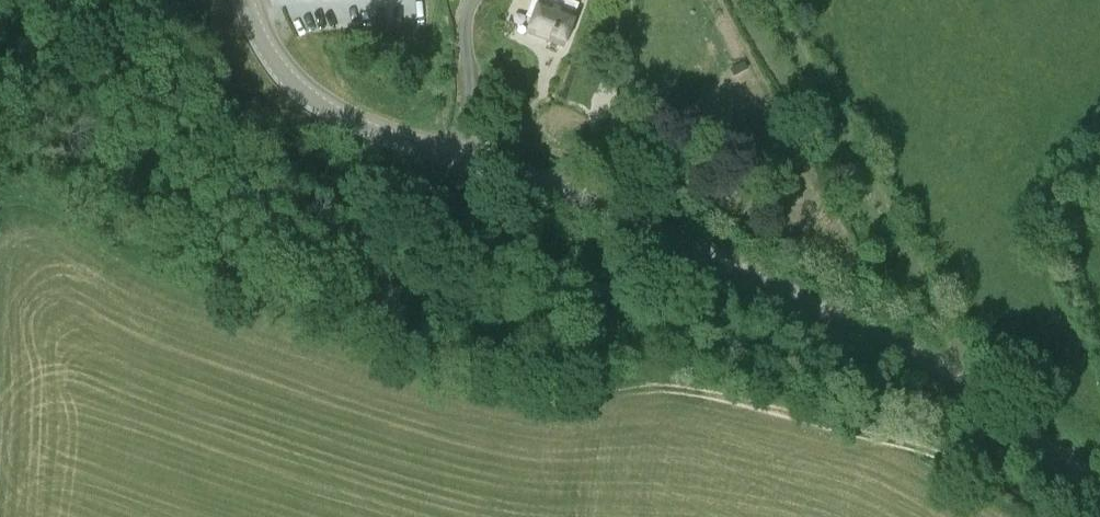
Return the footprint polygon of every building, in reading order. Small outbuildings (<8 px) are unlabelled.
[(526,15),(532,18),(527,33),(563,46),(578,4),(569,0),(532,0),(526,15)]
